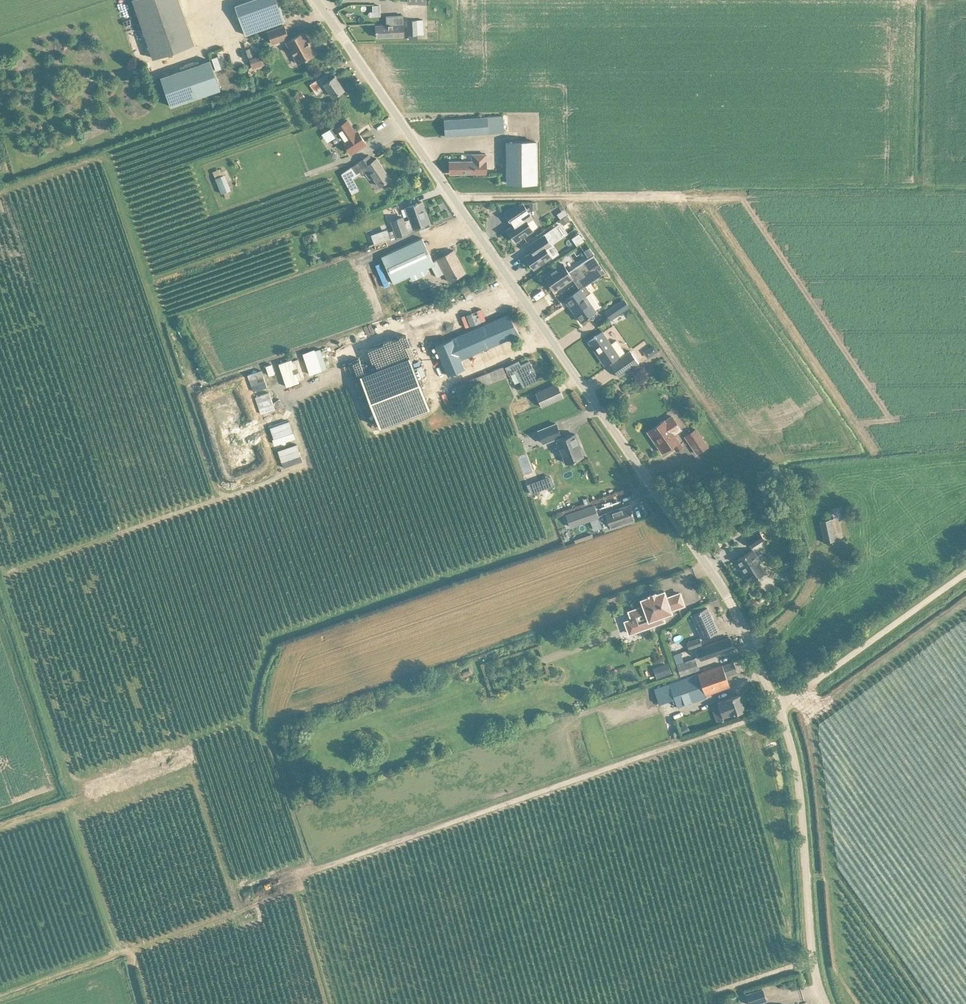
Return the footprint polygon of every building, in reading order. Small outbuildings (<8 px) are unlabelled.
[(152,59),(194,44),(179,0),(132,0),(152,59)] [(235,6),(245,35),(283,22),(275,0),(251,0),(235,6)] [(386,25),(375,26),(376,37),(386,36),(399,36),(404,36),(403,15),(386,16),(386,25)] [(423,35),(423,25),(423,20),(408,21),(409,36),(423,35)] [(297,63),(305,58),(314,55),(309,46),(311,45),(304,32),(289,40),(288,38),(289,38),(284,26),(275,29),(267,32),(271,44),(284,39),(297,63)] [(230,54),(232,71),(244,69),(242,52),(230,54)] [(217,56),(211,58),(216,71),(222,69),(222,68),(217,57),(217,56)] [(210,60),(160,77),(171,107),(220,89),(210,60)] [(247,65),(252,75),(265,69),(261,60),(247,65)] [(333,97),(336,95),(344,89),(335,76),(329,80),(325,74),(310,85),(317,94),(326,87),(333,97)] [(301,91),(294,96),(299,102),(305,98),(301,91)] [(488,117),(489,133),(504,132),(504,130),(503,116),(488,117)] [(488,117),(454,119),(444,120),(445,136),(489,133),(488,117)] [(333,138),(340,133),(345,140),(343,141),(351,153),(366,143),(357,130),(355,131),(347,119),(336,127),(335,125),(328,130),(333,138)] [(329,134),(320,139),(326,149),(334,143),(329,134)] [(506,142),(507,183),(537,183),(537,142),(506,142)] [(450,173),(460,173),(486,173),(486,154),(472,154),(472,161),(449,161),(450,173)] [(372,176),(374,178),(379,186),(390,178),(376,158),(373,160),(369,155),(351,167),(356,174),(360,172),(360,173),(362,174),(363,174),(365,174),(366,173),(369,178),(372,176)] [(340,179),(344,185),(354,178),(350,173),(340,179)] [(214,184),(220,200),(229,197),(223,181),(214,184)] [(391,221),(394,230),(397,236),(408,232),(407,229),(413,227),(413,228),(430,222),(423,202),(406,207),(410,220),(404,222),(403,217),(391,221)] [(533,218),(523,204),(518,204),(505,213),(510,220),(511,220),(514,218),(517,223),(507,230),(516,242),(533,230),(527,222),(533,218)] [(567,215),(560,220),(563,225),(570,220),(567,215)] [(535,250),(525,256),(534,269),(551,257),(546,249),(551,245),(561,239),(553,227),(543,234),(544,235),(528,246),(529,247),(532,245),(535,250)] [(394,230),(389,232),(391,238),(397,236),(394,230)] [(422,238),(381,257),(393,283),(431,266),(434,264),(433,262),(422,238)] [(454,250),(433,262),(434,264),(431,266),(437,277),(445,273),(449,281),(466,272),(454,250)] [(593,255),(568,272),(563,264),(545,276),(554,290),(572,278),(577,284),(585,278),(582,273),(592,266),(593,268),(599,264),(593,255)] [(582,273),(585,278),(577,284),(580,289),(585,285),(605,272),(599,264),(593,268),(592,266),(582,273)] [(581,322),(589,316),(595,311),(585,296),(590,292),(585,285),(580,289),(565,299),(581,322)] [(542,303),(548,311),(556,305),(550,297),(542,303)] [(610,318),(629,306),(624,299),(605,312),(610,318)] [(628,309),(622,312),(626,317),(631,314),(628,309)] [(465,368),(461,361),(519,334),(509,314),(436,348),(448,375),(465,368)] [(588,342),(594,350),(605,365),(610,362),(611,364),(610,365),(619,377),(639,363),(630,350),(626,353),(616,340),(611,344),(602,332),(588,342)] [(409,356),(360,375),(361,378),(363,384),(380,427),(429,407),(418,378),(425,375),(422,365),(414,368),(409,356)] [(292,360),(279,364),(287,386),(299,382),(299,379),(304,377),(298,359),(292,361),(292,360)] [(523,386),(529,383),(537,379),(529,361),(520,365),(518,361),(505,367),(509,375),(516,371),(523,386)] [(271,363),(266,365),(269,375),(275,373),(271,363)] [(467,393),(507,377),(503,367),(454,387),(458,396),(462,395),(464,400),(469,398),(467,393)] [(261,368),(247,372),(253,389),(267,385),(261,368)] [(194,375),(201,389),(207,386),(200,372),(194,375)] [(542,407),(554,401),(563,397),(557,383),(535,393),(542,407)] [(269,391),(255,396),(260,412),(275,407),(274,407),(269,391)] [(279,398),(274,403),(279,410),(285,406),(279,398)] [(676,450),(682,446),(674,434),(681,429),(671,415),(648,432),(662,452),(673,445),(676,450)] [(556,422),(537,430),(543,444),(556,439),(566,463),(573,460),(573,461),(575,460),(575,459),(583,456),(578,443),(579,443),(575,434),(561,439),(560,437),(562,437),(556,422)] [(696,453),(707,446),(697,429),(685,437),(696,453)] [(594,504),(566,514),(570,526),(570,527),(591,520),(599,517),(598,515),(594,504)] [(606,513),(598,515),(599,517),(602,527),(603,530),(611,527),(625,522),(635,519),(630,504),(620,508),(606,513)] [(847,516),(845,506),(831,509),(834,519),(847,516)] [(599,517),(591,520),(595,529),(602,527),(599,517)] [(836,540),(832,519),(820,521),(824,542),(836,540)] [(746,540),(751,547),(764,538),(760,531),(746,540)] [(563,547),(572,545),(569,532),(560,534),(563,547)] [(743,572),(749,581),(751,580),(751,581),(765,572),(759,563),(760,562),(752,549),(737,559),(745,571),(743,572)] [(784,559),(787,566),(796,563),(793,556),(784,559)] [(624,621),(628,633),(664,620),(662,615),(672,611),(671,609),(684,605),(680,593),(667,597),(664,590),(656,593),(655,592),(650,594),(650,596),(642,599),(644,606),(628,611),(631,619),(624,621)] [(755,597),(749,601),(752,606),(758,603),(755,597)] [(708,607),(699,611),(692,615),(702,638),(718,631),(708,607)] [(701,659),(724,651),(733,648),(729,637),(697,648),(701,659)] [(686,642),(689,649),(702,644),(700,638),(686,642)] [(671,658),(683,654),(681,649),(669,653),(671,658)] [(677,665),(680,676),(699,670),(695,659),(677,665)] [(669,683),(678,707),(707,696),(706,694),(720,689),(730,686),(727,676),(737,672),(733,662),(723,665),(713,668),(698,673),(669,683)] [(667,663),(657,666),(661,676),(671,673),(667,663)] [(730,698),(718,702),(720,709),(723,717),(730,715),(730,714),(735,713),(745,709),(739,695),(730,698)] [(685,724),(679,728),(684,734),(689,731),(685,724)] [(243,927),(253,924),(252,918),(241,921),(243,927)] [(746,993),(749,1003),(752,1003),(766,1000),(762,988),(746,993)]
